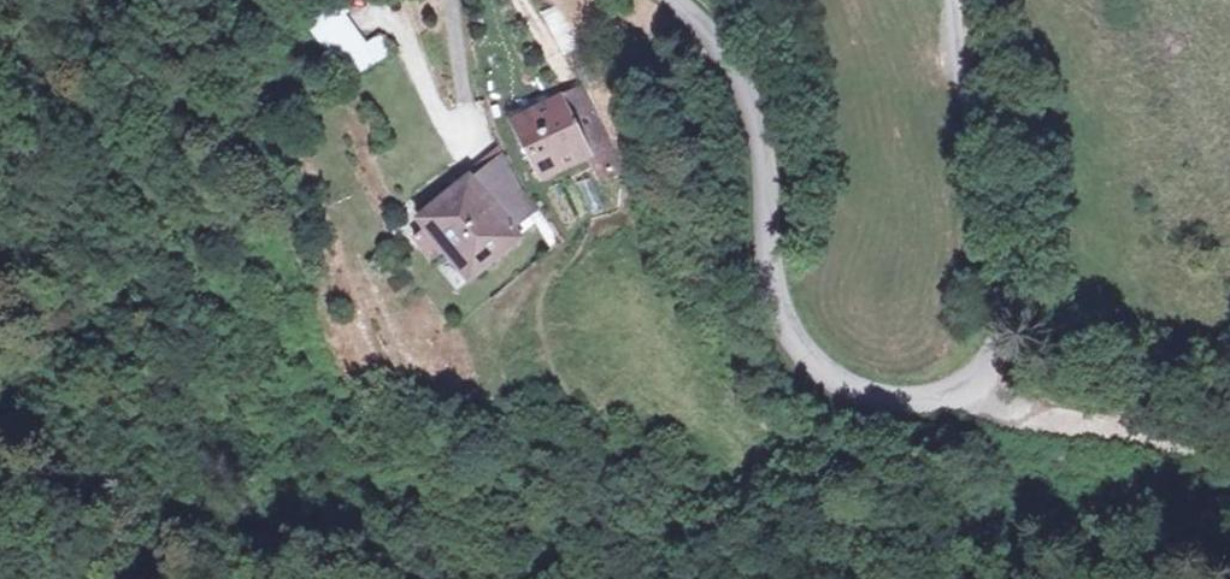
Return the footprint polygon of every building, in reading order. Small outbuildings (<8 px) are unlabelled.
[(379,34),(363,43),(338,0),(313,0),(302,7),(346,82),(391,55),(379,34)] [(558,122),(582,169),(634,144),(611,98),(558,122)] [(557,224),(522,176),(501,191),(497,186),(442,223),(485,286),(538,252),(539,250),(533,240),(557,224)]
